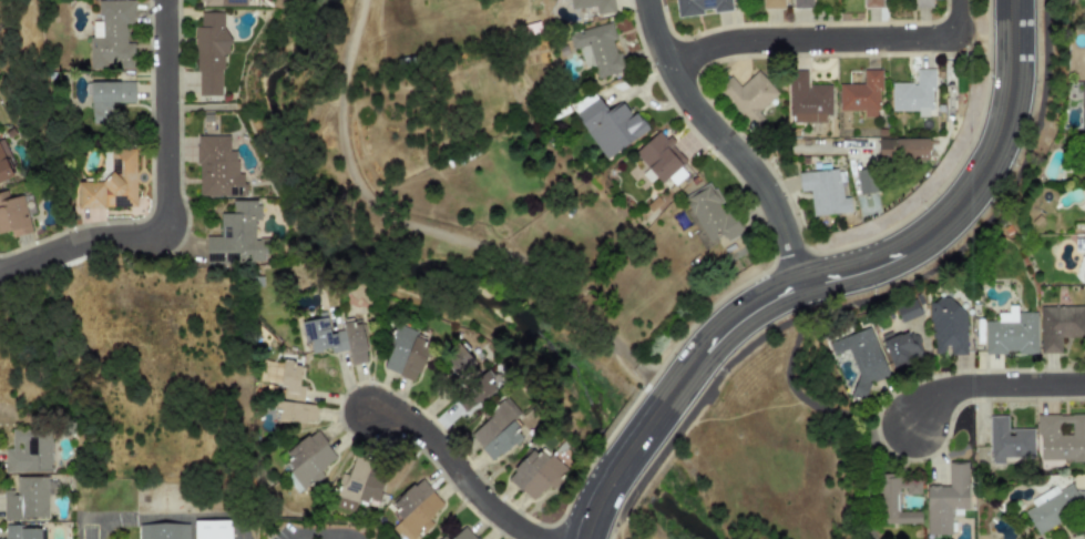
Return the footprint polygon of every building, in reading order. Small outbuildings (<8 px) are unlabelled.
[(90,68),(119,68),(119,70),(133,69),(133,43),(125,43),(125,22),(133,22),(133,0),(98,0),(98,21),(89,21),(90,68)] [(570,9),(594,7),(595,14),(613,12),(612,0),(569,0),(570,9)] [(702,14),(702,12),(730,10),(729,0),(674,0),(675,17),(702,14)] [(781,9),(781,0),(761,0),(761,9),(781,9)] [(791,9),(811,8),(811,0),(791,0),(791,9)] [(881,0),(863,0),(863,8),(881,8),(881,0)] [(225,12),(199,12),(199,27),(195,27),(196,95),(221,95),(221,54),(226,54),(225,12)] [(579,48),(584,68),(593,65),(596,78),(620,72),(607,23),(567,34),(571,49),(579,48)] [(862,83),(838,83),(838,111),(862,111),(862,118),(879,118),(879,69),(862,69),(862,83)] [(890,83),(890,110),(917,111),(917,116),(931,116),(932,70),(914,69),(914,83),(890,83)] [(787,71),(789,123),(823,122),(823,115),(830,114),(829,84),(806,85),(806,70),(787,71)] [(739,87),(729,77),(716,89),(751,128),(761,118),(757,112),(777,93),(757,71),(739,87)] [(134,103),(133,81),(90,82),(90,123),(111,122),(110,103),(134,103)] [(574,114),(604,159),(647,131),(635,111),(629,115),(622,102),(607,111),(598,98),(574,114)] [(674,185),(686,174),(679,166),(685,162),(671,145),(672,144),(658,130),(633,153),(661,184),(667,177),(674,185)] [(228,135),(196,135),(196,196),(244,196),(244,174),(236,174),(236,151),(228,151),(228,135)] [(878,138),(877,159),(927,160),(928,139),(878,138)] [(17,174),(0,139),(0,182),(17,174)] [(76,182),(76,207),(135,206),(134,149),(110,150),(110,181),(76,182)] [(854,170),(858,194),(876,192),(872,167),(854,170)] [(809,191),(811,215),(849,212),(848,196),(840,197),(837,169),(797,173),(798,192),(809,191)] [(683,196),(706,243),(721,234),(725,241),(738,234),(710,181),(683,196)] [(22,195),(7,199),(6,191),(0,192),(0,233),(9,231),(10,237),(31,233),(22,195)] [(262,264),(263,241),(254,241),(254,220),(259,220),(259,201),(231,200),(231,213),(219,213),(219,236),(205,236),(205,263),(262,264)] [(920,315),(913,298),(893,306),(900,323),(920,315)] [(964,311),(954,311),(954,298),(929,298),(930,354),(946,354),(946,356),(965,355),(964,311)] [(1015,313),(1015,305),(1007,305),(1007,313),(996,313),(996,321),(984,321),(984,354),(1036,354),(1035,313),(1015,313)] [(1038,353),(1060,353),(1060,338),(1084,337),(1084,305),(1038,306),(1038,353)] [(299,322),(303,342),(308,340),(310,352),(330,349),(330,353),(346,350),(342,330),(329,332),(326,317),(299,322)] [(349,365),(367,363),(360,319),(344,322),(349,365)] [(381,369),(416,382),(429,343),(414,337),(417,330),(397,324),(381,369)] [(827,343),(831,355),(845,350),(860,395),(866,393),(863,385),(887,376),(869,327),(827,343)] [(891,369),(922,357),(912,329),(891,337),(889,332),(879,336),(891,369)] [(446,353),(468,377),(478,368),(454,343),(446,353)] [(315,425),(317,405),(301,404),(304,386),(299,386),(301,366),(293,365),(294,360),(283,359),(282,364),(264,362),(260,384),(283,386),(280,403),(277,401),(275,419),(315,425)] [(465,414),(500,383),(488,368),(453,399),(465,414)] [(468,434),(491,461),(523,436),(510,421),(519,414),(508,399),(468,434)] [(1037,461),(1084,460),(1084,415),(1037,415),(1037,461)] [(1033,457),(1032,429),(1006,429),(1006,416),(987,416),(989,464),(1011,464),(1011,457),(1033,457)] [(51,471),(50,428),(10,429),(11,448),(3,449),(3,472),(51,471)] [(284,450),(289,459),(284,462),(300,489),(321,477),(317,470),(335,459),(317,430),(284,450)] [(505,478),(533,504),(565,468),(550,454),(544,459),(533,448),(505,478)] [(330,505),(354,512),(357,500),(376,506),(387,471),(352,460),(348,475),(341,472),(330,505)] [(925,536),(950,535),(950,510),(968,509),(966,462),(948,462),(948,486),(924,487),(925,536)] [(879,523),(920,523),(920,511),(897,511),(897,492),(920,492),(920,476),(879,476),(879,523)] [(2,490),(2,519),(47,518),(47,477),(14,477),(14,490),(2,490)] [(387,508),(416,538),(431,523),(427,519),(443,504),(419,478),(387,508)] [(1073,491),(1069,484),(1057,490),(1054,486),(1031,498),(1031,508),(1023,511),(1035,535),(1079,510),(1084,510),(1084,491),(1073,491)] [(463,526),(449,538),(476,538),(463,526)] [(44,528),(4,527),(4,538),(44,538),(44,528)] [(233,529),(233,538),(195,538),(195,528),(233,529)] [(185,530),(185,538),(144,538),(144,530),(185,530)]
